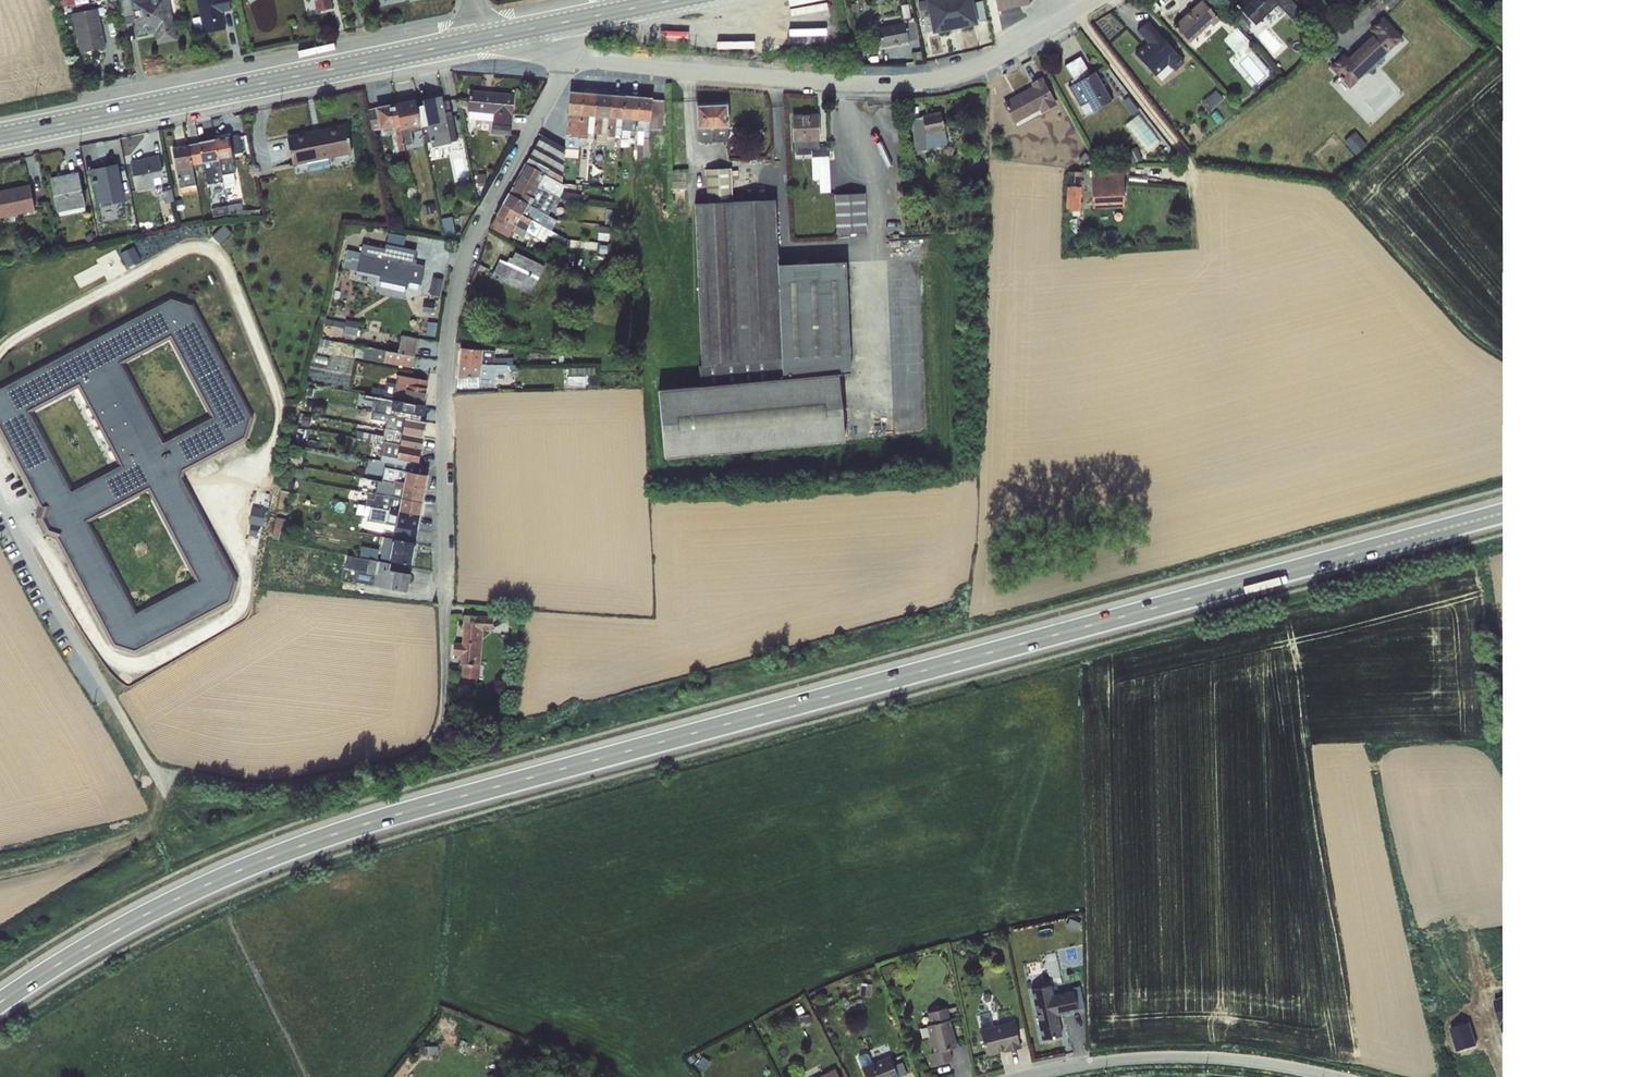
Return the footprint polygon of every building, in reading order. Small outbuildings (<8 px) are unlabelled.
[(125,23),(135,21),(137,32),(156,29),(158,42),(177,39),(171,0),(121,0),(125,23)] [(205,32),(228,26),(224,11),(232,9),(230,0),(197,0),(205,32)] [(315,10),(332,7),(331,0),(313,0),(315,10)] [(931,31),(988,21),(984,0),(978,0),(973,1),(973,0),(926,0),(931,31)] [(997,9),(1031,4),(1030,0),(995,0),(997,9)] [(1174,26),(1193,43),(1219,15),(1203,0),(1198,0),(1174,26)] [(1304,13),(1293,0),(1232,0),(1254,26),(1279,4),(1294,22),(1304,13)] [(878,25),(881,45),(918,40),(913,2),(903,3),(905,21),(878,25)] [(99,6),(73,12),(81,51),(108,46),(99,6)] [(1352,87),(1404,35),(1385,17),(1347,55),(1345,52),(1331,66),(1352,87)] [(1136,54),(1162,81),(1186,58),(1148,19),(1136,30),(1148,42),(1136,54)] [(1076,81),(1069,85),(1086,115),(1113,99),(1095,69),(1091,72),(1081,55),(1066,64),(1076,81)] [(1043,111),(1060,103),(1046,74),(1032,81),(1034,85),(1003,100),(1013,121),(1041,108),(1043,111)] [(512,134),(516,92),(471,88),(468,117),(493,119),(492,132),(512,134)] [(649,154),(652,95),(569,91),(565,146),(583,147),(583,135),(636,138),(635,143),(644,143),(644,154),(649,154)] [(383,134),(393,133),(396,150),(410,148),(406,127),(419,125),(414,98),(368,106),(373,129),(382,128),(383,134)] [(728,102),(695,104),(696,127),(729,126),(728,102)] [(917,149),(949,144),(944,111),(912,116),(917,149)] [(820,148),(819,112),(792,113),(793,154),(812,153),(813,178),(820,178),(821,191),(832,191),(831,147),(820,148)] [(1140,113),(1128,122),(1148,149),(1160,140),(1140,113)] [(353,153),(348,122),(286,133),(291,164),(353,153)] [(712,129),(721,130),(721,128),(700,126),(699,139),(711,140),(712,129)] [(1357,129),(1346,139),(1358,153),(1369,143),(1357,129)] [(235,136),(173,144),(178,186),(196,183),(193,163),(205,162),(208,182),(225,180),(225,184),(237,182),(233,152),(246,151),(243,133),(235,134),(235,136)] [(563,180),(565,145),(562,144),(538,133),(491,228),(507,236),(538,237),(540,238),(556,239),(558,240),(567,241),(567,235),(556,229),(556,224),(544,224),(559,193),(555,191),(556,180),(563,180)] [(131,157),(134,188),(155,186),(154,176),(163,175),(161,154),(131,157)] [(117,161),(90,168),(100,205),(126,198),(117,161)] [(840,435),(850,264),(776,260),(779,194),(760,193),(759,206),(754,188),(742,191),(740,184),(734,190),(735,167),(707,165),(705,201),(702,201),(692,388),(661,386),(656,467),(748,441),(746,440),(751,435),(742,435),(756,420),(773,415),(775,422),(798,423),(780,429),(787,436),(789,444),(816,445),(815,442),(840,435)] [(76,169),(48,177),(58,215),(87,208),(76,169)] [(1092,169),(1091,206),(1125,206),(1125,170),(1092,169)] [(1082,212),(1082,170),(1075,170),(1075,185),(1068,185),(1068,212),(1082,212)] [(673,186),(688,186),(688,171),(672,171),(673,186)] [(35,210),(29,183),(0,189),(0,217),(35,210)] [(866,191),(834,192),(836,234),(868,232),(866,191)] [(361,250),(348,247),(344,267),(380,273),(382,286),(396,288),(397,296),(424,293),(423,285),(424,280),(425,292),(441,295),(443,294),(445,283),(444,277),(432,275),(430,285),(425,285),(428,270),(425,250),(423,264),(415,262),(417,248),(407,246),(406,233),(389,230),(386,246),(363,242),(361,250)] [(509,261),(500,257),(492,275),(533,293),(546,263),(514,250),(509,261)] [(219,604),(233,586),(175,472),(243,435),(247,417),(190,305),(166,295),(96,331),(0,383),(0,434),(36,501),(32,515),(42,532),(53,533),(112,644),(132,651),(219,604)] [(399,350),(386,348),(384,362),(414,366),(419,335),(401,333),(399,350)] [(380,358),(381,348),(359,347),(359,357),(380,358)] [(459,347),(457,384),(496,385),(496,372),(507,372),(507,363),(514,363),(515,356),(496,355),(497,348),(459,347)] [(346,357),(316,353),(312,381),(342,385),(346,357)] [(422,377),(399,372),(394,395),(427,402),(433,369),(429,369),(432,357),(426,356),(422,377)] [(427,414),(428,403),(399,402),(399,414),(427,414)] [(401,418),(399,459),(420,460),(422,425),(433,425),(433,420),(401,418)] [(404,470),(396,538),(420,541),(429,464),(425,463),(424,472),(404,470)] [(370,513),(372,504),(386,507),(393,468),(386,467),(384,480),(379,480),(376,498),(369,496),(367,504),(360,503),(359,512),(370,513)] [(254,505),(249,533),(263,535),(268,507),(254,505)] [(370,517),(384,520),(387,508),(373,505),(370,517)] [(391,540),(390,561),(415,562),(416,541),(391,540)] [(355,581),(409,590),(412,572),(389,569),(390,561),(379,559),(381,547),(363,544),(361,556),(349,553),(347,566),(357,568),(355,581)] [(463,676),(482,677),(485,628),(493,628),(494,614),(454,612),(452,653),(464,653),(463,676)] [(1562,984),(1498,1002),(1504,1050),(1524,1047),(1522,1018),(1570,1010),(1562,984)] [(1050,985),(1029,990),(1042,1044),(1066,1039),(1061,1017),(1081,1014),(1075,992),(1054,996),(1050,985)] [(1585,1051),(1537,1058),(1541,1076),(1610,1065),(1599,997),(1577,1001),(1585,1051)] [(946,1006),(926,1011),(929,1026),(925,1028),(936,1067),(952,1064),(946,1052),(956,1049),(946,1006)] [(1015,1019),(977,1029),(984,1058),(1019,1049),(1015,1019)] [(1473,1049),(1466,1022),(1450,1027),(1457,1053),(1473,1049)] [(860,1067),(864,1076),(897,1076),(891,1059),(860,1067)] [(816,1076),(840,1076),(835,1068),(816,1076)]
